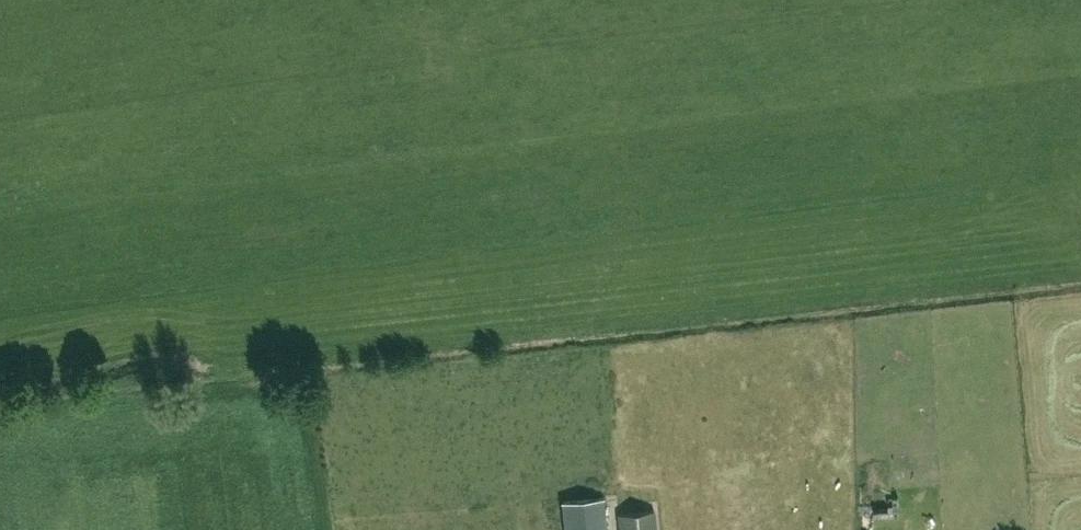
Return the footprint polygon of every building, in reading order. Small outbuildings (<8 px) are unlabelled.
[(565,529),(607,529),(603,497),(563,501),(565,529)] [(654,510),(618,514),(620,529),(656,529),(654,510)]
